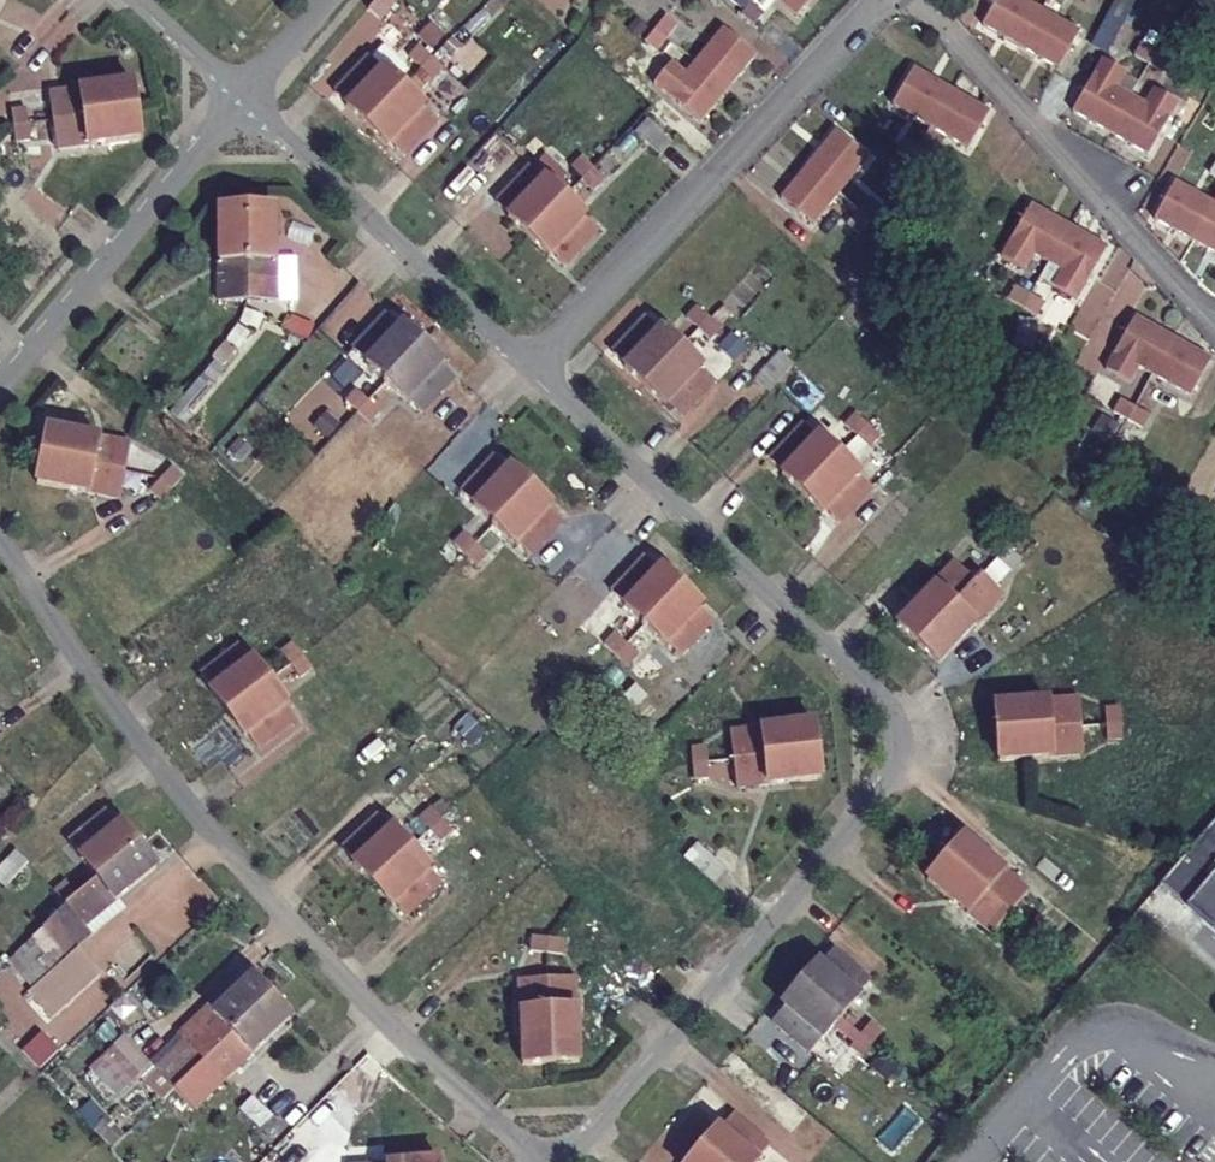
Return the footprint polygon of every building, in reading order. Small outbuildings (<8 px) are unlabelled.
[(363,3),(375,14),(387,0),(365,0),(363,3)] [(745,10),(753,0),(733,0),(745,10)] [(798,18),(814,0),(777,0),(798,18)] [(1045,6),(1034,0),(999,0),(983,26),(1021,49),(1045,6)] [(1045,6),(1021,49),(1059,71),(1096,6),(1086,0),(1081,0),(1069,20),(1045,6)] [(698,63),(729,89),(758,55),(727,29),(698,63)] [(1136,59),(1150,67),(1157,53),(1143,46),(1136,59)] [(373,62),(370,59),(337,95),(350,108),(348,110),(369,130),(407,91),(397,81),(408,69),(387,49),(373,62)] [(413,60),(425,72),(434,62),(436,61),(424,49),(413,60)] [(1171,61),(1157,53),(1150,67),(1164,74),(1171,61)] [(1071,112),(1111,135),(1131,99),(1132,98),(1116,89),(1125,73),(1101,60),(1071,112)] [(434,62),(425,72),(437,83),(448,72),(436,61),(434,62)] [(701,124),(729,89),(698,63),(685,78),(668,64),(659,75),(675,91),(670,97),(701,124)] [(931,128),(953,92),(916,71),(894,106),(931,128)] [(48,125),(138,113),(133,83),(44,97),(48,125)] [(1111,135),(1148,156),(1177,103),(1154,90),(1145,106),(1132,98),(1131,99),(1111,135)] [(407,91),(369,130),(390,148),(391,146),(405,159),(439,124),(425,111),(426,110),(407,91)] [(990,114),(953,92),(931,128),(968,148),(990,114)] [(142,141),(138,113),(48,125),(52,153),(142,141)] [(652,150),(663,140),(647,125),(637,136),(652,150)] [(836,132),(810,165),(842,192),(869,158),(836,132)] [(532,238),(594,170),(574,151),(511,218),(532,238)] [(532,238),(551,257),(585,222),(595,232),(610,217),(599,207),(627,178),(606,158),(594,170),(532,238)] [(827,211),(842,192),(810,165),(783,199),(799,212),(790,223),(806,237),(815,226),(835,242),(847,227),(827,211)] [(1155,220),(1196,242),(1214,207),(1214,206),(1176,184),(1155,220)] [(1049,264),(1071,229),(1034,206),(1013,241),(1049,264)] [(1196,242),(1214,253),(1214,207),(1196,242)] [(277,211),(249,212),(251,300),(278,300),(277,211)] [(251,300),(249,212),(220,212),(222,300),(251,300)] [(1108,251),(1071,229),(1049,264),(1068,275),(1056,294),(1075,306),(1108,251)] [(1004,298),(1016,278),(998,267),(986,286),(1004,298)] [(687,319),(700,330),(708,320),(710,318),(698,307),(687,319)] [(424,345),(403,325),(401,327),(387,315),(354,350),(367,363),(366,364),(387,383),(424,345)] [(626,366),(624,368),(645,388),(682,349),(660,330),(659,331),(646,318),(612,353),(626,366)] [(708,320),(700,330),(712,341),(722,330),(710,318),(708,320)] [(1152,378),(1174,340),(1137,318),(1125,337),(1114,331),(1104,349),(1152,378)] [(216,355),(231,340),(210,319),(195,332),(216,355)] [(1174,340),(1152,378),(1169,388),(1163,400),(1184,412),(1190,401),(1206,410),(1214,395),(1214,390),(1201,382),(1212,363),(1174,340)] [(387,383),(360,412),(381,432),(445,365),(424,345),(387,383)] [(645,388),(666,408),(668,406),(682,418),(715,384),(702,370),(703,369),(682,349),(645,388)] [(756,382),(769,394),(794,367),(781,354),(756,382)] [(800,493),(864,425),(845,406),(780,475),(800,493)] [(44,457),(151,477),(156,450),(172,453),(179,422),(148,416),(141,447),(49,430),(44,457)] [(330,443),(342,430),(333,423),(321,435),(330,443)] [(886,446),(864,425),(800,493),(822,514),(886,446)] [(765,462),(775,472),(810,435),(801,426),(765,462)] [(443,485),(461,459),(446,448),(428,474),(443,485)] [(151,477),(44,457),(38,485),(144,505),(151,477)] [(468,556),(532,488),(511,469),(433,550),(446,564),(461,550),(468,556)] [(552,508),(532,488),(468,556),(454,572),(474,591),(483,581),(552,508)] [(918,642),(980,575),(1003,550),(984,534),(898,624),(918,642)] [(629,596),(651,572),(643,563),(620,587),(629,596)] [(618,657),(682,589),(662,569),(597,638),(618,657)] [(1002,595),(980,575),(918,642),(939,662),(1002,595)] [(682,589),(618,657),(637,676),(702,608),(682,589)] [(230,715),(302,658),(320,644),(301,621),(212,692),(230,715)] [(319,682),(302,658),(230,715),(247,738),(319,682)] [(614,731),(646,697),(634,686),(602,719),(614,731)] [(997,704),(998,732),(1091,726),(1090,698),(997,704)] [(700,761),(726,759),(817,749),(815,721),(697,735),(700,761)] [(1140,723),(1119,724),(1120,741),(1140,739),(1140,723)] [(1093,755),(1091,726),(998,732),(1000,760),(1093,755)] [(817,749),(726,759),(729,788),(820,779),(817,749)] [(354,861),(372,881),(443,819),(454,809),(434,787),(354,861)] [(461,842),(443,819),(372,881),(393,904),(461,842)] [(1214,930),(1214,820),(1193,846),(1161,884),(1214,930)] [(106,877),(141,849),(123,826),(49,884),(68,906),(106,877)] [(947,859),(1017,919),(1034,898),(965,837),(947,859)] [(68,906),(12,960),(53,1009),(88,979),(68,956),(62,961),(55,952),(104,913),(111,922),(124,912),(117,903),(159,869),(141,849),(106,877),(68,906)] [(743,892),(699,850),(689,860),(734,902),(743,892)] [(997,940),(1017,919),(947,859),(928,880),(997,940)] [(68,956),(111,922),(104,913),(55,952),(62,961),(68,956)] [(523,1064),(551,1064),(550,971),(549,956),(523,956),(523,1064)] [(801,985),(870,1046),(880,1034),(899,1051),(907,1041),(819,963),(801,985)] [(579,971),(550,971),(551,1064),(580,1064),(579,971)] [(184,1084),(194,1076),(275,1001),(256,979),(165,1062),(184,1084)] [(870,1046),(801,985),(782,1006),(850,1068),(870,1046)] [(292,1021),(275,1001),(194,1076),(210,1094),(292,1021)] [(123,1083),(149,1060),(136,1046),(110,1070),(123,1083)] [(230,1116),(253,1095),(242,1083),(219,1103),(230,1116)] [(912,1146),(924,1133),(897,1110),(886,1122),(912,1146)] [(700,1149),(715,1161),(757,1161),(720,1128),(700,1149)] [(8,1149),(0,1141),(0,1158),(8,1149)] [(310,1155),(298,1142),(276,1161),(303,1161),(310,1155)] [(700,1149),(689,1161),(715,1161),(700,1149)]
